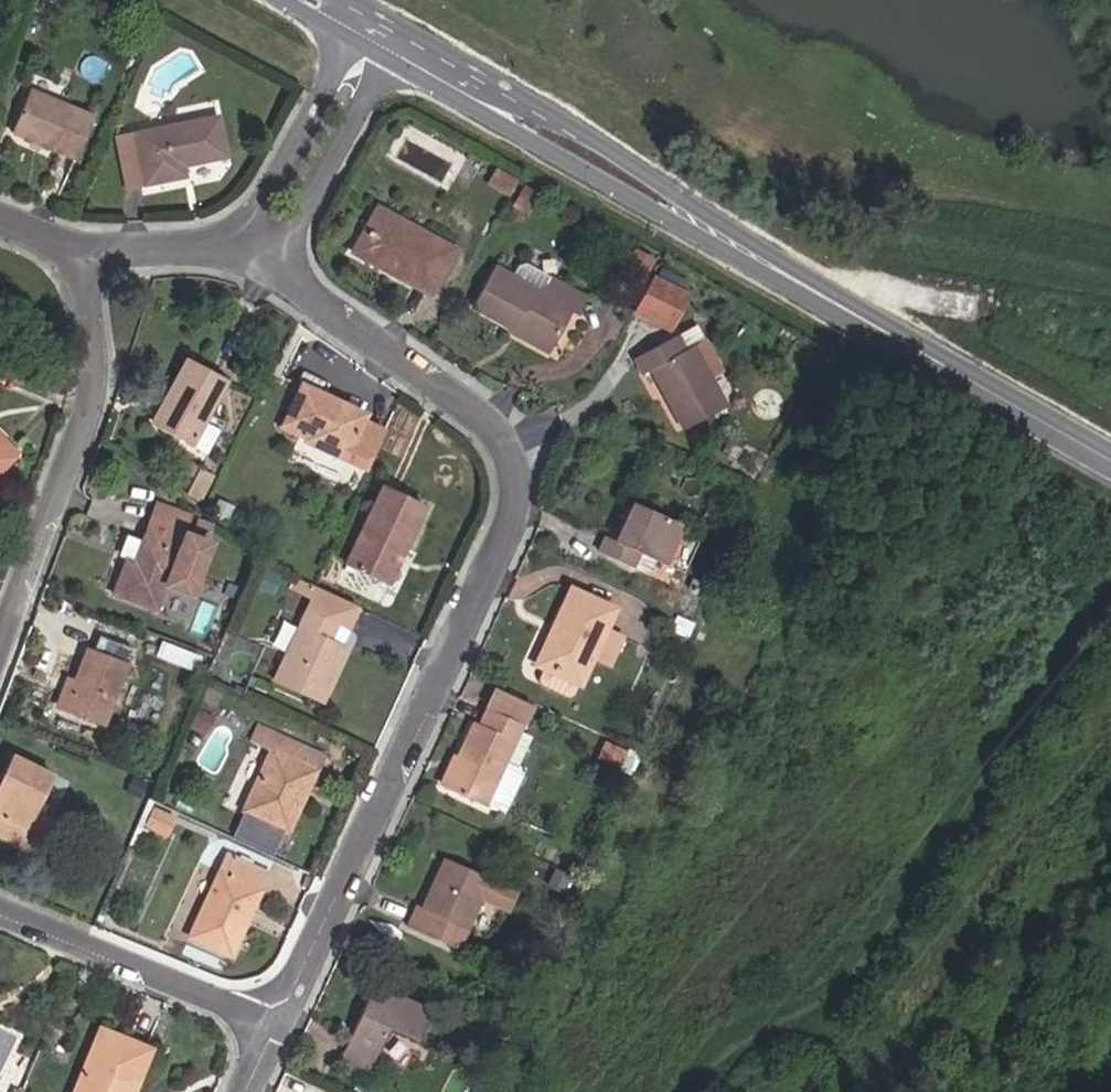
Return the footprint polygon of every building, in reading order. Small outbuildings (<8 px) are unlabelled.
[(74,159),(92,116),(29,91),(11,133),(74,159)] [(224,156),(216,119),(134,136),(144,185),(183,176),(181,165),(224,156)] [(126,189),(144,185),(134,136),(116,140),(126,189)] [(504,195),(513,180),(494,169),(485,185),(504,195)] [(526,214),(537,194),(522,186),(511,206),(526,214)] [(428,293),(451,250),(383,212),(361,250),(385,263),(383,268),(428,293)] [(639,282),(650,260),(632,251),(621,273),(639,282)] [(495,267),(473,307),(511,328),(512,326),(548,345),(569,309),(577,312),(584,298),(549,279),(541,293),(495,267)] [(667,328),(686,292),(652,273),(633,309),(667,328)] [(724,407),(707,378),(719,371),(693,325),(632,360),(641,376),(650,371),(684,430),(724,407)] [(548,345),(512,326),(511,328),(508,332),(545,352),(548,345)] [(166,395),(173,399),(158,429),(190,446),(207,417),(227,381),(186,359),(166,395)] [(318,449),(367,471),(384,433),(361,423),(364,417),(301,387),(283,427),(321,444),(318,449)] [(166,395),(151,425),(158,429),(173,399),(166,395)] [(204,455),(221,425),(207,417),(190,446),(204,455)] [(0,445),(0,471),(16,454),(4,441),(0,445)] [(379,579),(393,551),(400,554),(423,507),(381,487),(346,564),(379,579)] [(663,565),(681,526),(632,503),(614,542),(603,537),(596,551),(631,567),(638,553),(653,560),(663,565)] [(183,535),(190,517),(155,504),(148,522),(183,535)] [(163,585),(187,594),(206,544),(183,535),(148,522),(132,562),(124,559),(111,594),(153,611),(163,585)] [(11,538),(0,533),(0,553),(5,555),(11,538)] [(379,579),(387,583),(400,554),(393,551),(379,579)] [(646,574),(653,560),(638,553),(631,567),(646,574)] [(606,626),(613,609),(570,589),(553,625),(558,627),(542,661),(545,663),(580,679),(591,657),(606,626)] [(320,590),(275,686),(319,705),(346,645),(340,642),(356,607),(320,590)] [(611,667),(626,635),(606,626),(591,657),(611,667)] [(101,724),(130,647),(99,635),(92,653),(86,650),(74,683),(64,710),(101,724)] [(572,695),(580,679),(545,663),(537,679),(539,684),(566,697),(572,695)] [(65,681),(56,707),(64,710),(74,683),(65,681)] [(521,725),(531,704),(495,687),(486,708),(521,725)] [(484,806),(521,725),(486,708),(478,724),(473,722),(442,786),(484,806)] [(618,769),(625,753),(603,743),(596,758),(618,769)] [(287,829),(313,772),(270,752),(244,810),(287,829)] [(12,756),(0,781),(0,788),(4,791),(0,799),(0,837),(17,845),(49,859),(57,839),(26,825),(50,775),(12,756)] [(229,954),(266,874),(226,856),(189,936),(229,954)] [(506,910),(514,892),(443,860),(421,909),(415,906),(406,927),(451,948),(460,927),(464,929),(478,898),(506,910)] [(373,984),(343,1048),(372,1062),(388,1028),(414,1040),(428,1009),(373,984)] [(145,1049),(99,1030),(74,1091),(128,1091),(145,1049)] [(335,1065),(364,1078),(372,1062),(343,1048),(335,1065)]
